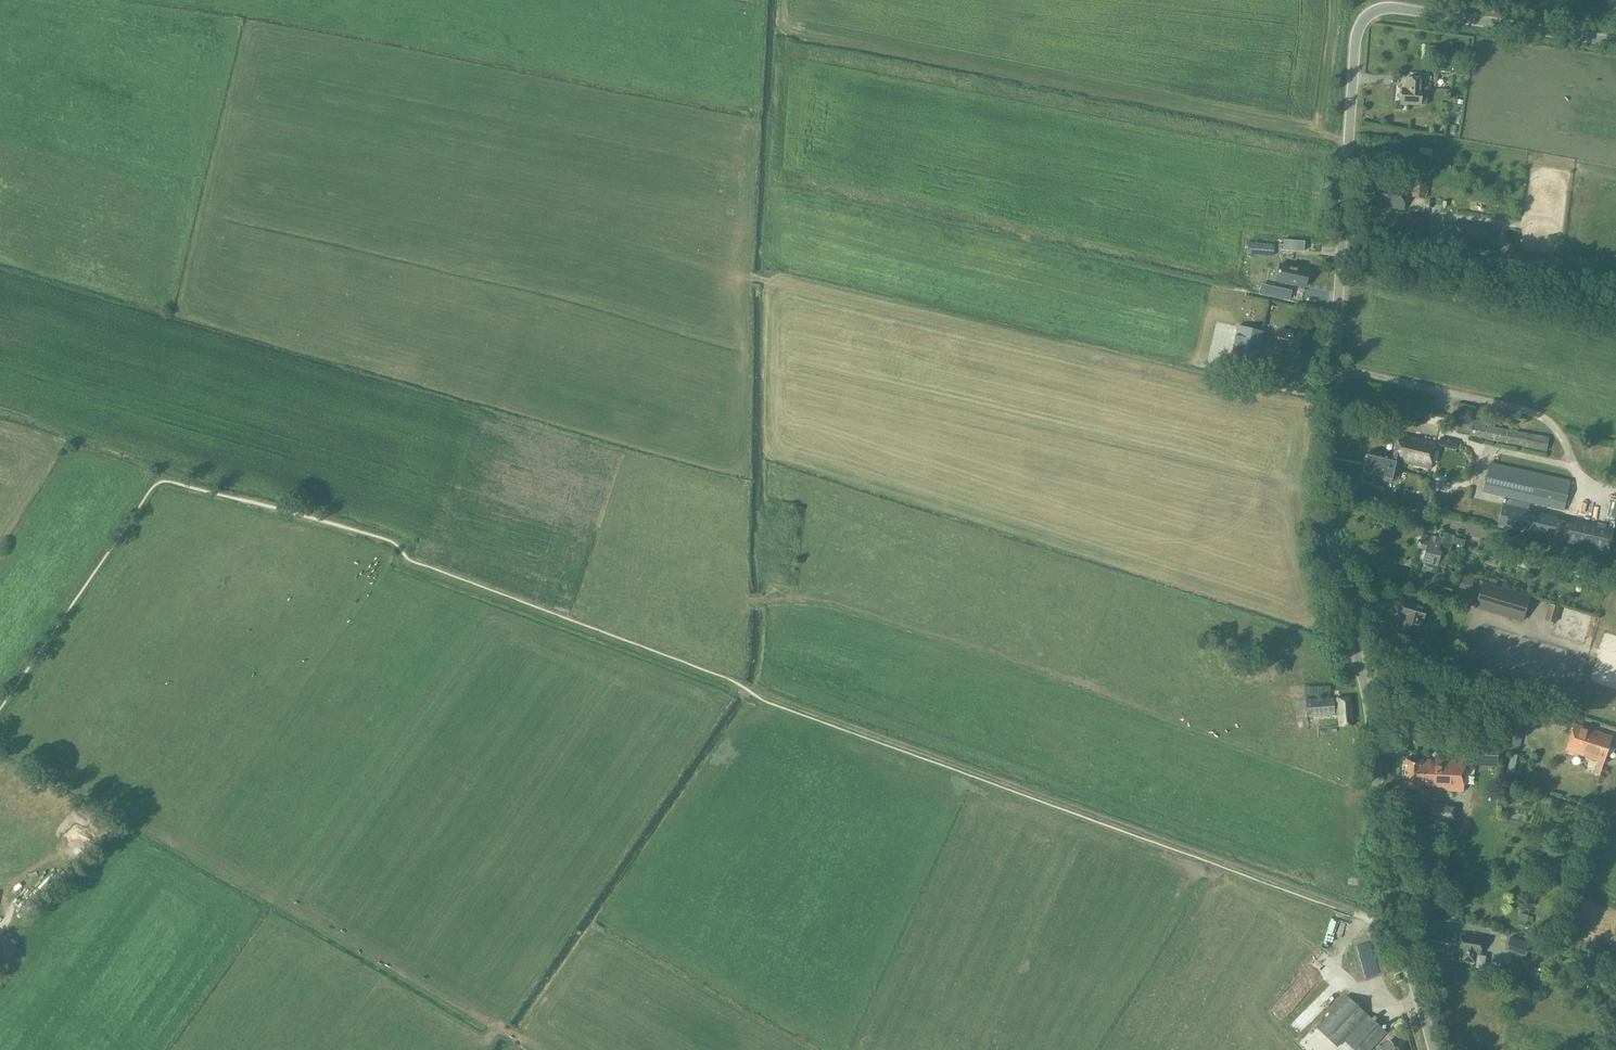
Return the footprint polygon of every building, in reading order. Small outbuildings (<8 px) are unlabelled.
[(1439,57),(1438,72),(1451,73),(1451,68),(1454,68),(1455,61),(1457,61),(1457,59),(1452,58),(1439,57)] [(1402,104),(1421,106),(1423,80),(1408,79),(1407,90),(1403,90),(1402,104)] [(1414,181),(1414,197),(1427,196),(1427,181),(1414,181)] [(1404,210),(1407,187),(1374,183),(1372,206),(1404,210)] [(1454,202),(1457,188),(1444,185),(1441,199),(1454,202)] [(1408,216),(1406,236),(1422,239),(1425,218),(1408,216)] [(1275,245),(1248,242),(1247,255),(1273,257),(1275,245)] [(1280,265),(1276,282),(1304,289),(1308,272),(1280,265)] [(1291,292),(1268,287),(1266,295),(1266,296),(1289,301),(1289,300),(1291,292)] [(1232,345),(1237,346),(1232,367),(1255,373),(1265,332),(1241,327),(1240,331),(1236,330),(1232,345)] [(1276,348),(1298,353),(1302,335),(1281,330),(1276,348)] [(1410,417),(1414,401),(1407,400),(1403,415),(1410,417)] [(1487,418),(1486,426),(1486,423),(1473,420),(1470,437),(1547,452),(1549,438),(1514,431),(1515,424),(1487,418)] [(1367,453),(1364,466),(1384,471),(1385,469),(1388,470),(1388,468),(1394,470),(1396,462),(1431,470),(1436,442),(1397,434),(1393,459),(1367,453)] [(1483,494),(1564,512),(1571,481),(1490,463),(1483,494)] [(1384,471),(1364,466),(1362,476),(1391,484),(1394,470),(1388,468),(1388,470),(1385,469),(1384,471)] [(1392,488),(1390,498),(1398,500),(1400,490),(1392,488)] [(1433,496),(1433,494),(1433,495),(1425,493),(1422,506),(1430,509),(1430,506),(1431,506),(1433,496)] [(1573,523),(1556,519),(1557,517),(1503,504),(1498,528),(1551,540),(1551,539),(1569,543),(1569,541),(1576,543),(1578,534),(1571,532),(1573,523)] [(1446,568),(1449,555),(1438,552),(1442,541),(1423,536),(1419,550),(1426,552),(1423,562),(1437,566),(1438,565),(1446,568)] [(1515,554),(1514,561),(1530,565),(1532,558),(1515,554)] [(1438,579),(1434,593),(1450,597),(1454,584),(1438,579)] [(1482,582),(1475,609),(1523,623),(1531,596),(1482,582)] [(1419,635),(1426,609),(1407,604),(1403,617),(1405,618),(1401,630),(1419,635)] [(1561,608),(1552,605),(1547,620),(1556,623),(1561,608)] [(1307,718),(1338,715),(1339,726),(1355,726),(1352,696),(1337,697),(1337,701),(1334,702),(1334,697),(1306,700),(1307,718)] [(1570,738),(1608,750),(1612,738),(1574,725),(1570,738)] [(1511,749),(1524,752),(1527,738),(1514,735),(1511,749)] [(1461,739),(1448,738),(1447,750),(1461,751),(1461,739)] [(1608,750),(1570,738),(1566,751),(1604,763),(1608,750)] [(1496,764),(1496,752),(1469,753),(1469,765),(1496,764)] [(1511,755),(1508,771),(1515,772),(1517,756),(1511,755)] [(1577,756),(1570,760),(1574,767),(1581,762),(1577,756)] [(1405,760),(1405,775),(1464,777),(1464,763),(1405,760)] [(1599,776),(1601,769),(1595,767),(1593,774),(1599,776)] [(1464,777),(1405,775),(1404,790),(1421,790),(1429,791),(1429,790),(1463,792),(1464,777)] [(1462,936),(1460,952),(1462,952),(1461,961),(1475,964),(1476,954),(1480,955),(1482,940),(1462,936)] [(1530,943),(1511,937),(1507,951),(1526,957),(1530,943)] [(0,952),(0,956),(1,957),(13,946),(10,942),(0,952)] [(1545,944),(1537,942),(1534,953),(1542,955),(1545,944)] [(1371,943),(1358,946),(1364,972),(1377,969),(1371,943)] [(1317,1019),(1343,990),(1333,981),(1307,1010),(1317,1019)] [(1344,1041),(1354,1049),(1372,1049),(1387,1033),(1368,1015),(1347,996),(1317,1028),(1338,1048),(1344,1041)] [(1607,1015),(1597,1011),(1594,1017),(1604,1021),(1607,1015)] [(1395,1044),(1390,1039),(1380,1049),(1390,1049),(1395,1044)]
